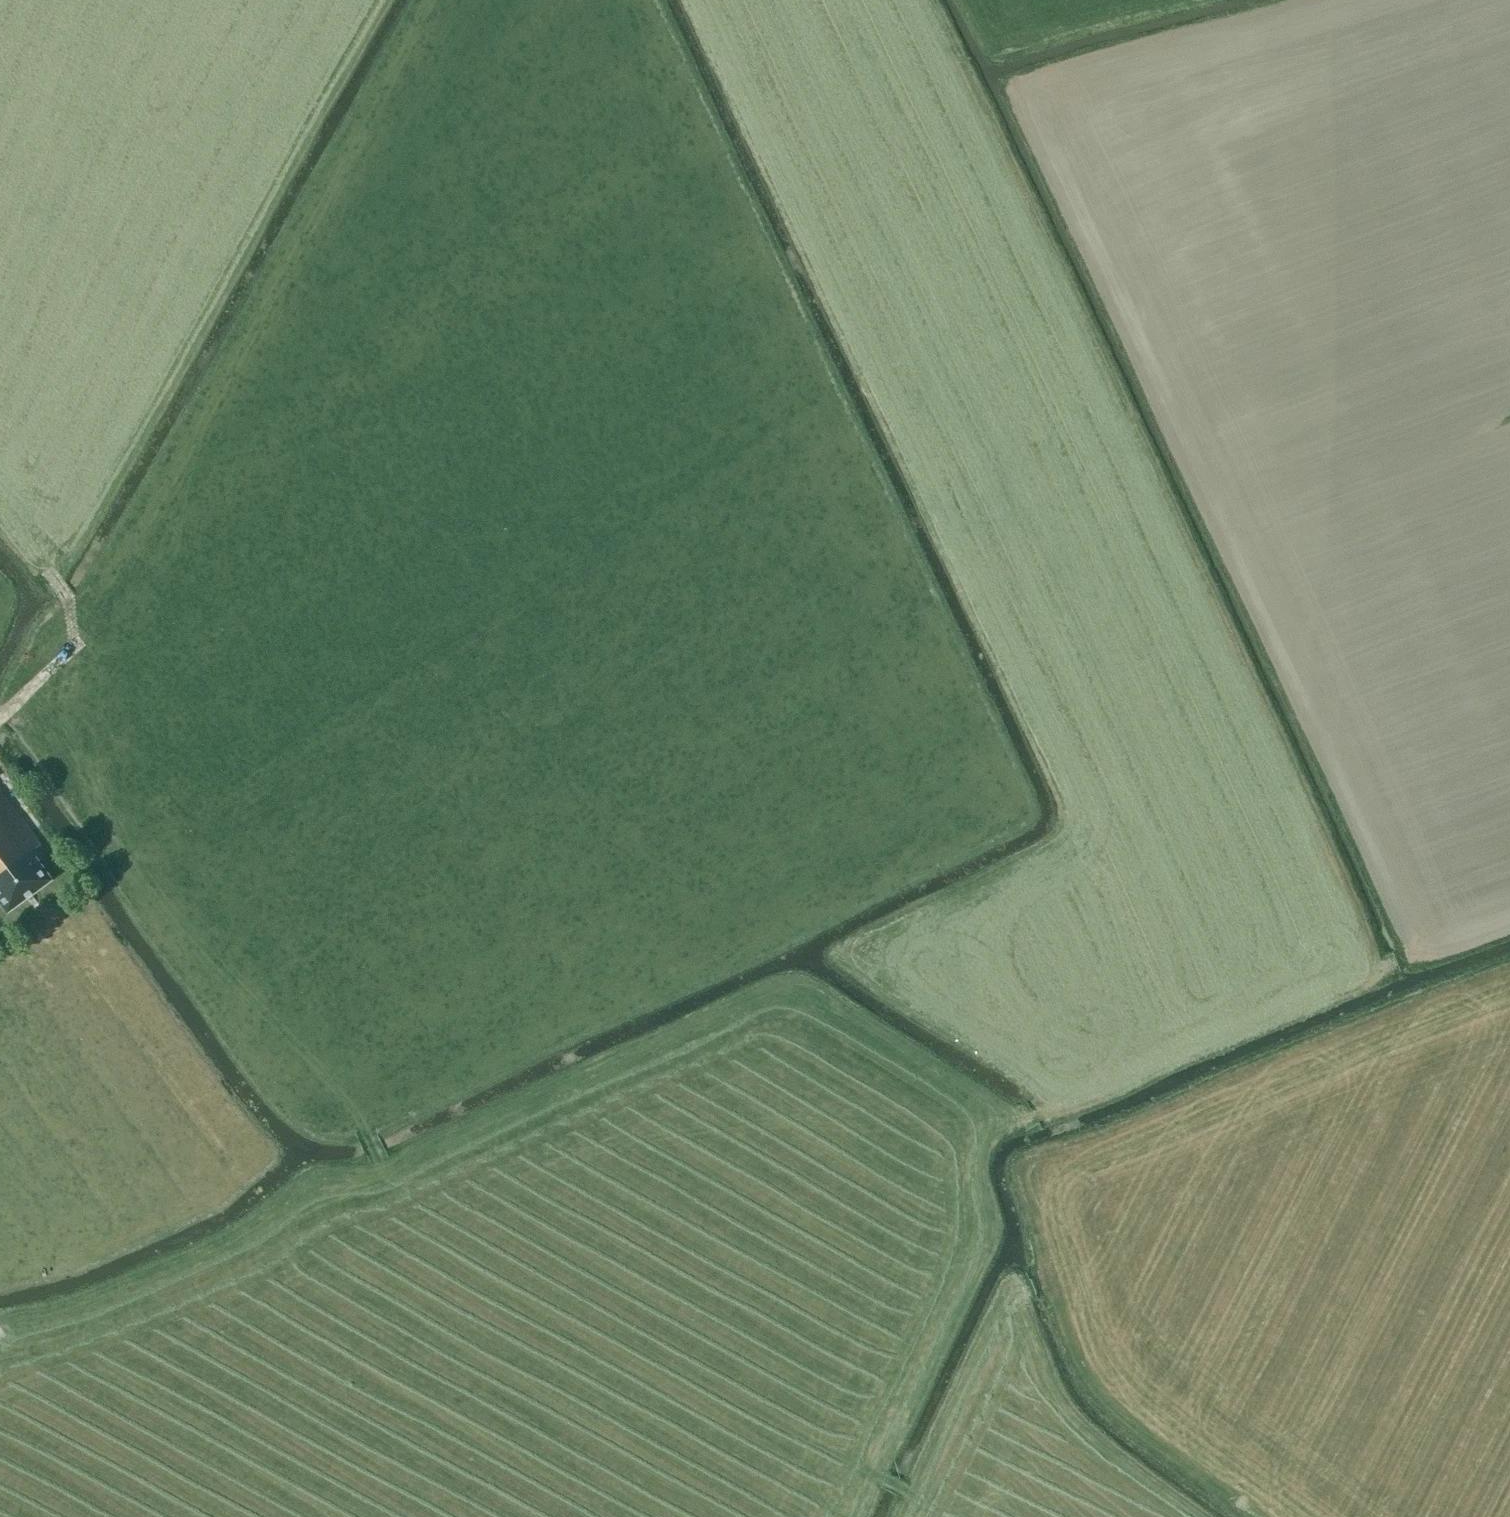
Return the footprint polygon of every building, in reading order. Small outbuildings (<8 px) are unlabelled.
[(5,913),(49,880),(33,858),(37,854),(33,849),(37,846),(0,796),(0,906),(5,913)]
